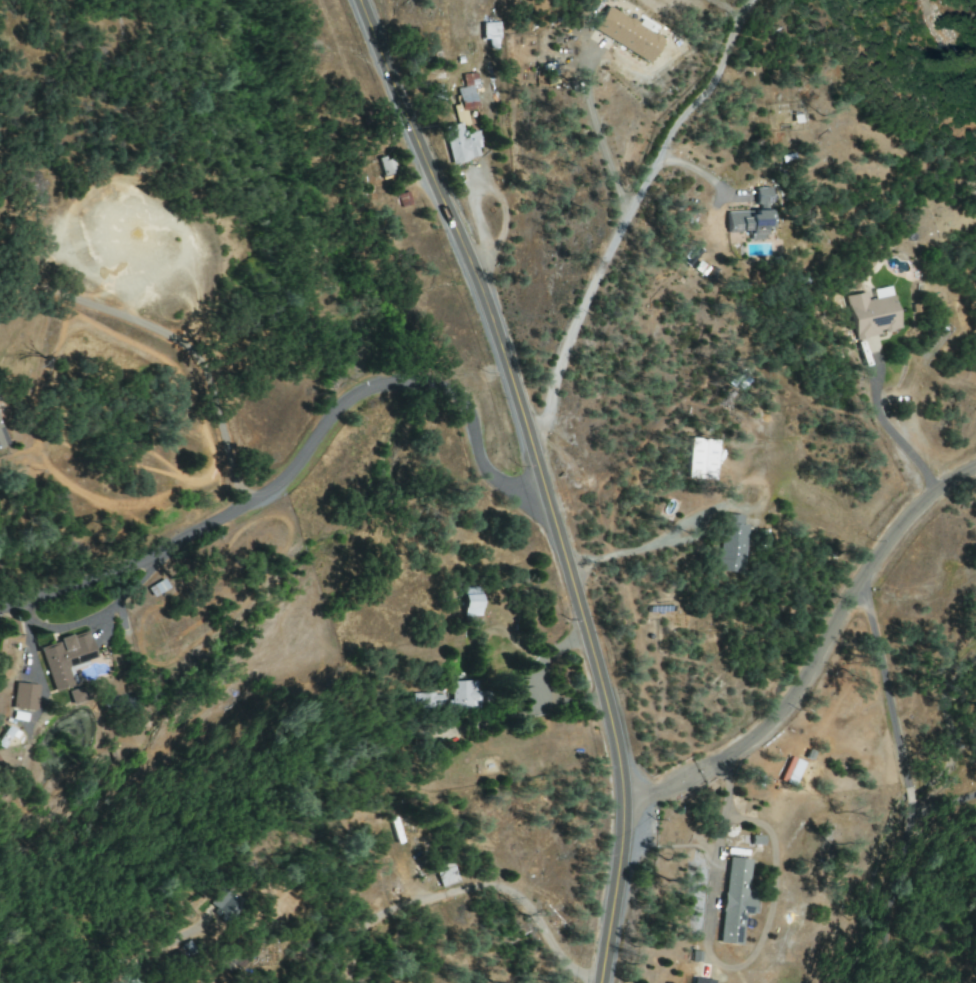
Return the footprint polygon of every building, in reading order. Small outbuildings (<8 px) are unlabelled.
[(591,30),(649,63),(662,39),(605,6),(591,30)] [(921,15),(936,47),(953,40),(938,7),(921,15)] [(481,23),(481,38),(498,38),(498,22),(481,23)] [(455,88),(459,111),(474,109),(471,85),(477,84),(475,72),(460,75),(462,87),(455,88)] [(448,164),(480,157),(474,131),(460,135),(457,123),(440,127),(448,164)] [(380,177),(393,174),(389,155),(376,157),(380,177)] [(726,212),(726,232),(749,232),(749,240),(764,240),(764,228),(772,228),(770,187),(755,188),(756,211),(726,212)] [(409,204),(407,192),(396,195),(398,206),(409,204)] [(845,296),(854,339),(898,330),(889,286),(871,290),(873,299),(866,300),(864,292),(845,296)] [(715,440),(688,438),(686,478),(713,479),(715,440)] [(745,525),(740,525),(740,515),(719,514),(717,572),(743,573),(745,525)] [(478,587),(461,587),(462,616),(479,615),(478,587)] [(52,692),(72,686),(66,666),(95,658),(87,632),(39,646),(52,692)] [(450,709),(478,708),(477,680),(449,681),(450,709)] [(38,685),(15,682),(11,708),(34,711),(38,685)] [(442,693),(411,694),(412,707),(442,706),(442,693)] [(803,762),(789,756),(778,780),(792,787),(803,762)] [(752,860),(726,857),(717,943),(739,945),(742,912),(746,913),(752,860)] [(456,881),(452,867),(434,872),(438,886),(456,881)] [(228,919),(241,902),(223,888),(210,905),(228,919)]
